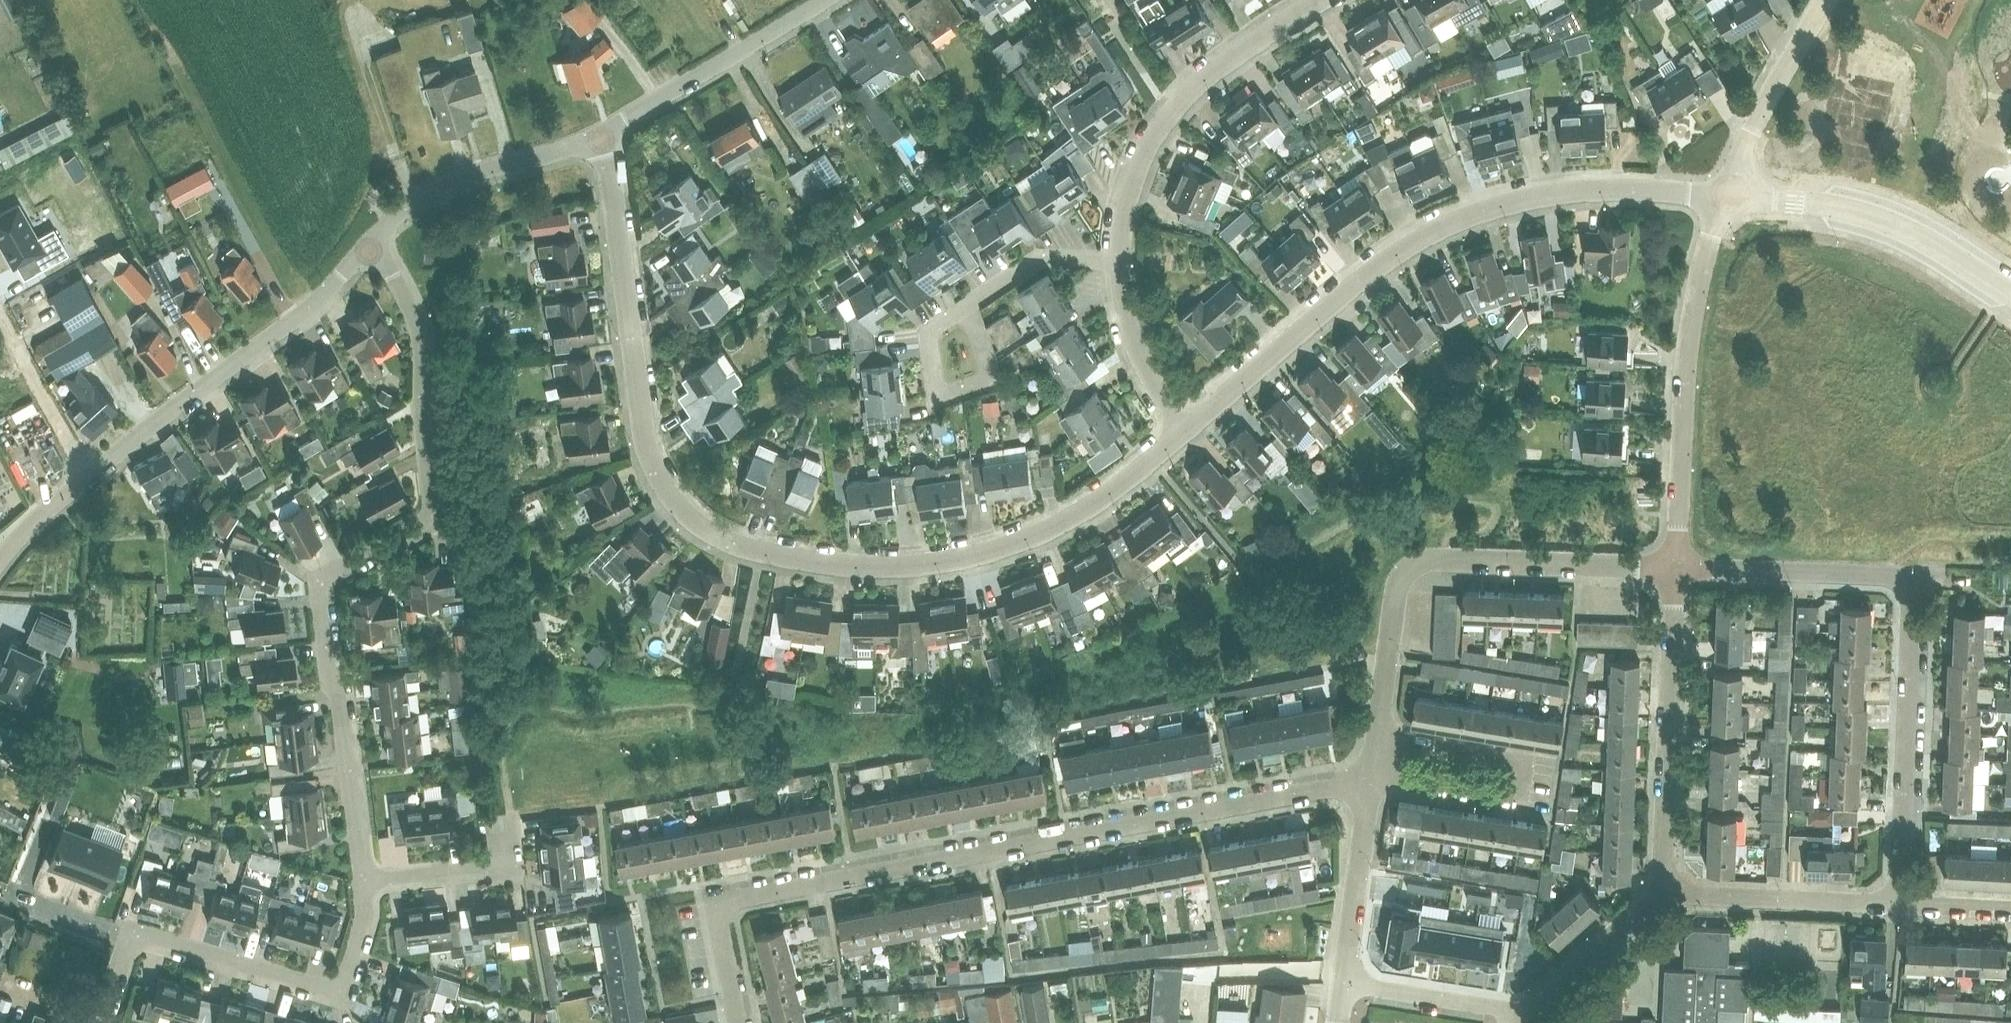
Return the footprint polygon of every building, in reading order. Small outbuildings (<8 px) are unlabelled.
[(589,0),(574,0),(561,11),(579,33),(602,15),(589,0)] [(953,1),(953,0),(920,0),(910,6),(932,38),(964,16),(953,1)] [(985,12),(998,3),(1004,11),(1020,0),(978,0),(985,12)] [(1176,5),(1167,10),(1161,0),(1155,0),(1140,9),(1148,21),(1144,24),(1158,46),(1171,37),(1178,48),(1197,37),(1176,5)] [(1197,37),(1215,25),(1200,2),(1203,0),(1184,0),(1176,5),(1197,37)] [(1420,4),(1417,6),(1415,3),(1405,9),(1426,46),(1439,38),(1431,25),(1451,14),(1443,0),(1418,0),(1420,4)] [(1451,14),(1458,26),(1487,9),(1481,0),(1443,0),(1451,14)] [(1647,9),(1660,1),(1660,0),(1641,0),(1647,9)] [(1714,12),(1731,39),(1773,12),(1766,0),(1732,0),(1714,12)] [(1387,52),(1404,42),(1412,53),(1422,47),(1417,39),(1407,21),(1397,28),(1385,7),(1366,19),(1387,52)] [(1549,38),(1583,28),(1573,7),(1542,24),(1549,38)] [(1611,16),(1617,26),(1628,19),(1622,9),(1611,16)] [(483,46),(471,10),(456,15),(468,51),(483,46)] [(1094,27),(1088,17),(1078,24),(1085,34),(1094,27)] [(1370,63),(1387,52),(1366,19),(1348,30),(1359,49),(1350,55),(1366,81),(1377,74),(1370,63)] [(908,72),(919,65),(906,47),(889,21),(864,38),(856,32),(845,40),(852,50),(841,57),(852,71),(858,79),(861,77),(863,80),(885,66),(908,72)] [(1094,44),(1102,39),(1095,29),(1087,34),(1094,44)] [(1695,39),(1688,29),(1681,33),(1688,44),(1695,39)] [(1592,47),(1588,31),(1566,37),(1570,53),(1592,47)] [(925,37),(916,43),(909,48),(929,77),(945,67),(925,37)] [(994,48),(1009,70),(1024,59),(1013,44),(1009,37),(994,48)] [(595,64),(613,48),(604,38),(591,50),(563,58),(574,91),(601,83),(595,64)] [(1549,55),(1563,50),(1559,38),(1545,43),(1549,55)] [(1324,93),(1324,92),(1341,81),(1348,93),(1359,86),(1339,56),(1330,62),(1321,47),(1302,59),(1324,93)] [(1660,65),(1687,107),(1706,95),(1695,77),(1705,70),(1694,53),(1691,49),(1681,56),(1686,65),(1679,70),(1672,58),(1660,65)] [(1522,51),(1507,55),(1512,73),(1526,69),(1522,51)] [(1324,93),(1302,59),(1284,71),(1306,104),(1324,93)] [(1091,79),(1083,84),(1089,94),(1109,124),(1128,111),(1123,104),(1135,90),(1117,62),(1106,69),(1102,68),(1091,74),(1091,79)] [(1026,63),(1012,72),(1023,89),(1036,80),(1026,63)] [(1687,107),(1660,65),(1659,66),(1661,69),(1643,80),(1632,87),(1646,109),(1657,102),(1668,120),(1687,107)] [(484,99),(478,80),(475,70),(456,76),(456,75),(443,79),(439,66),(422,71),(427,84),(427,85),(442,133),(463,126),(457,108),(484,99)] [(827,66),(780,96),(783,101),(781,102),(784,106),(785,105),(797,122),(805,134),(838,112),(830,100),(843,91),(838,82),(827,66)] [(1460,86),(1456,73),(1438,79),(1442,92),(1460,86)] [(1086,150),(1105,138),(1100,130),(1109,124),(1089,94),(1083,84),(1054,103),(1081,145),(1082,145),(1086,150)] [(1420,89),(1422,96),(1429,99),(1436,96),(1431,84),(1420,89)] [(1278,100),(1269,107),(1255,90),(1238,103),(1262,135),(1278,122),(1281,126),(1287,133),(1297,125),(1278,100)] [(1379,110),(1366,91),(1357,97),(1369,116),(1379,110)] [(1582,102),(1583,112),(1585,148),(1608,147),(1606,126),(1619,125),(1617,105),(1617,100),(1604,101),(1582,102)] [(1245,148),(1262,135),(1238,103),(1221,116),(1245,148)] [(1563,150),(1585,148),(1583,112),(1561,114),(1560,103),(1547,104),(1549,129),(1561,129),(1563,150)] [(1309,107),(1299,114),(1304,122),(1314,115),(1309,107)] [(1510,107),(1494,111),(1490,113),(1503,162),(1525,156),(1519,135),(1531,132),(1525,108),(1511,112),(1510,107)] [(77,131),(68,113),(0,147),(0,157),(5,167),(77,131)] [(1481,168),(1503,162),(1490,113),(1456,122),(1457,126),(1463,150),(1475,147),(1481,168)] [(892,116),(878,125),(890,143),(904,133),(892,116)] [(748,117),(711,138),(716,145),(714,147),(716,150),(718,149),(723,159),(730,171),(754,157),(767,150),(758,134),(748,117)] [(1372,121),(1357,128),(1363,141),(1378,134),(1372,121)] [(1303,129),(1295,135),(1302,145),(1310,139),(1303,129)] [(1411,144),(1431,187),(1451,178),(1442,159),(1454,153),(1443,130),(1432,136),(1431,135),(1426,133),(1413,139),(1411,144)] [(94,156),(106,150),(101,140),(89,146),(94,156)] [(1431,187),(1411,144),(1410,145),(1410,143),(1378,157),(1390,183),(1401,177),(1410,197),(1431,187)] [(1095,165),(1086,150),(1082,145),(1081,145),(1066,155),(1068,159),(1051,171),(1071,201),(1089,189),(1080,175),(1095,165)] [(1331,149),(1321,156),(1327,164),(1337,157),(1331,149)] [(1246,164),(1251,160),(1254,158),(1248,150),(1238,158),(1244,165),(1246,164)] [(826,152),(808,164),(825,188),(842,177),(826,152)] [(75,153),(63,159),(69,168),(80,162),(75,153)] [(1177,180),(1214,196),(1222,176),(1186,160),(1177,180)] [(1210,171),(1222,176),(1222,177),(1226,179),(1234,183),(1239,171),(1231,167),(1215,160),(1210,171)] [(931,172),(924,161),(914,168),(922,179),(931,172)] [(825,188),(808,164),(791,175),(807,200),(825,188)] [(1371,194),(1381,187),(1367,166),(1357,174),(1362,182),(1344,195),(1364,225),(1383,212),(1371,194)] [(205,167),(166,187),(175,204),(214,184),(205,167)] [(953,176),(958,183),(967,177),(962,170),(953,176)] [(1061,207),(1071,201),(1051,171),(1023,190),(1034,206),(1033,207),(1047,228),(1066,215),(1061,207)] [(665,205),(655,212),(656,213),(658,211),(663,217),(660,219),(668,231),(679,224),(685,233),(717,212),(725,206),(719,197),(711,185),(703,190),(691,173),(674,185),(671,182),(656,192),(665,205)] [(744,192),(735,176),(726,181),(735,197),(744,192)] [(1214,196),(1177,180),(1168,200),(1187,208),(1205,216),(1214,196)] [(1273,199),(1285,190),(1279,183),(1268,192),(1273,199)] [(1028,241),(1047,228),(1033,207),(1029,209),(1018,193),(993,209),(1013,239),(1023,233),(1028,241)] [(971,248),(986,238),(995,252),(1013,239),(993,209),(984,194),(950,216),(957,227),(971,248)] [(1364,225),(1344,195),(1326,207),(1320,199),(1309,206),(1323,227),(1334,220),(1346,238),(1364,225)] [(0,207),(0,242),(13,266),(35,254),(42,266),(67,253),(52,225),(38,232),(19,197),(0,207)] [(725,206),(717,212),(723,222),(741,210),(734,200),(725,206)] [(565,210),(531,215),(533,233),(567,228),(565,210)] [(1280,245),(1304,272),(1321,257),(1307,241),(1316,233),(1303,218),(1300,214),(1290,222),(1297,230),(1280,245)] [(1209,217),(1204,228),(1212,232),(1217,221),(1209,217)] [(1233,219),(1220,231),(1229,241),(1242,229),(1233,219)] [(971,248),(957,227),(947,234),(945,231),(926,243),(946,273),(951,280),(980,261),(971,248)] [(1601,231),(1588,231),(1586,270),(1600,270),(1600,265),(1627,267),(1629,229),(1601,227),(1601,231)] [(1549,234),(1523,238),(1529,276),(1545,273),(1547,287),(1569,284),(1565,257),(1552,259),(1549,234)] [(539,283),(547,282),(547,284),(586,279),(582,251),(577,252),(576,239),(537,244),(539,258),(544,257),(545,266),(537,267),(535,269),(534,273),(534,278),(536,282),(539,283)] [(668,306),(728,265),(720,254),(712,259),(700,242),(684,254),(667,265),(674,275),(664,281),(665,282),(668,281),(672,287),(669,288),(676,300),(668,306)] [(909,279),(923,300),(942,287),(937,279),(946,273),(926,243),(907,255),(919,272),(909,279)] [(1249,244),(1240,252),(1264,280),(1273,271),(1287,287),(1304,272),(1280,245),(1264,260),(1249,244)] [(228,286),(230,284),(243,298),(261,281),(250,269),(254,265),(243,253),(241,255),(233,246),(221,256),(229,265),(220,273),(224,277),(222,278),(228,286)] [(764,247),(752,255),(760,267),(772,258),(764,247)] [(1469,258),(1475,277),(1481,294),(1496,289),(1500,303),(1521,296),(1513,270),(1501,274),(1493,250),(1469,258)] [(145,263),(151,274),(163,268),(157,256),(145,263)] [(897,261),(901,268),(909,264),(904,257),(897,261)] [(130,260),(115,273),(137,299),(152,285),(130,260)] [(172,285),(163,268),(151,274),(160,291),(174,319),(186,313),(204,332),(222,316),(211,303),(213,302),(202,290),(205,288),(192,262),(179,268),(188,285),(175,291),(172,285)] [(923,300),(909,279),(905,281),(894,264),(878,275),(869,262),(860,268),(873,288),(889,311),(898,305),(903,313),(923,300)] [(728,265),(668,306),(676,318),(678,316),(683,322),(680,324),(681,325),(691,318),(697,328),(730,305),(719,288),(727,283),(719,272),(728,266),(728,265)] [(877,345),(875,331),(885,325),(880,317),(889,311),(873,288),(860,268),(859,269),(856,271),(838,283),(847,297),(851,294),(861,310),(849,319),(851,340),(844,341),(845,347),(852,346),(852,349),(857,348),(877,345)] [(1422,283),(1431,301),(1439,317),(1461,306),(1468,319),(1479,313),(1467,288),(1456,294),(1445,271),(1422,283)] [(1019,292),(1031,311),(1061,291),(1049,273),(1019,292)] [(36,342),(33,350),(39,360),(48,363),(49,362),(57,376),(61,374),(81,396),(73,396),(69,400),(69,406),(67,408),(90,433),(117,409),(95,384),(92,387),(74,368),(115,346),(78,279),(52,293),(69,325),(38,341),(36,342)] [(1201,299),(1179,319),(1210,355),(1232,335),(1222,323),(1249,299),(1232,280),(1205,303),(1201,299)] [(1591,290),(1587,303),(1599,308),(1604,294),(1591,290)] [(1074,310),(1061,291),(1031,311),(1044,329),(1045,328),(1046,329),(1059,320),(1074,310)] [(788,294),(778,301),(784,310),(794,304),(788,294)] [(583,298),(564,300),(545,303),(547,316),(552,316),(555,343),(593,338),(589,310),(585,310),(583,298)] [(1401,345),(1414,337),(1421,348),(1440,335),(1424,313),(1414,320),(1400,299),(1378,314),(1390,331),(1401,345)] [(1571,300),(1555,300),(1555,314),(1571,314),(1571,300)] [(341,329),(351,346),(370,380),(383,372),(371,352),(394,338),(374,305),(350,319),(352,323),(341,329)] [(136,348),(145,358),(158,373),(176,357),(165,343),(172,337),(146,308),(130,322),(146,340),(136,348)] [(1518,311),(1514,315),(1525,325),(1529,320),(1518,311)] [(987,326),(994,336),(1015,322),(1008,312),(987,326)] [(1066,330),(1059,320),(1046,329),(1045,328),(1044,329),(1037,334),(1056,363),(1086,343),(1074,324),(1066,330)] [(1022,332),(1015,322),(994,336),(1000,347),(1022,332)] [(1591,330),(1589,364),(1657,367),(1657,366),(1634,365),(1634,352),(1658,353),(1658,351),(1627,350),(1628,332),(1591,330)] [(1337,350),(1362,379),(1371,389),(1400,365),(1383,345),(1374,353),(1356,333),(1337,350)] [(810,335),(812,353),(827,351),(826,337),(822,337),(821,334),(810,335)] [(1498,353),(1485,341),(1476,351),(1489,363),(1498,353)] [(1068,396),(1082,387),(1083,387),(1091,381),(1084,371),(1099,361),(1086,343),(1056,363),(1049,367),(1064,389),(1056,394),(1061,401),(1068,396)] [(1526,343),(1526,359),(1539,359),(1539,343),(1526,343)] [(512,345),(498,345),(498,357),(512,357),(512,345)] [(877,345),(857,348),(859,367),(864,366),(866,387),(902,383),(905,382),(904,371),(901,371),(899,361),(884,363),(881,345),(877,345)] [(289,364),(299,382),(308,397),(332,384),(336,392),(349,384),(337,364),(327,347),(316,353),(314,350),(289,364)] [(797,353),(789,358),(796,368),(804,362),(797,353)] [(587,406),(586,399),(601,397),(597,369),(593,369),(591,356),(552,361),(554,375),(559,374),(563,402),(572,400),(573,407),(587,406)] [(827,356),(815,357),(816,368),(824,367),(828,363),(827,356)] [(682,420),(682,421),(744,380),(736,369),(728,374),(716,357),(700,368),(683,379),(689,389),(679,395),(680,396),(683,395),(687,401),(684,403),(691,414),(682,420)] [(1320,365),(1300,381),(1333,420),(1352,404),(1361,414),(1371,406),(1346,376),(1336,384),(1320,365)] [(1540,365),(1525,365),(1525,381),(1540,382),(1540,365)] [(1626,380),(1606,379),(1588,378),(1587,412),(1655,415),(1655,414),(1631,412),(1632,400),(1656,401),(1656,400),(1625,398),(1626,380)] [(744,381),(744,380),(682,421),(690,432),(693,430),(697,436),(694,438),(695,439),(705,433),(712,442),(728,431),(745,420),(734,403),(742,398),(734,387),(744,381)] [(241,400),(251,417),(260,433),(283,420),(288,428),(300,421),(289,400),(279,382),(267,389),(265,386),(241,400)] [(905,405),(902,383),(866,387),(869,408),(864,409),(866,428),(891,425),(890,414),(902,412),(901,406),(905,405)] [(1479,398),(1474,384),(1464,388),(1470,402),(1479,398)] [(1007,386),(1003,388),(1003,394),(1016,409),(1022,404),(1007,386)] [(389,404),(394,394),(381,387),(376,398),(389,404)] [(1060,401),(1068,413),(1060,419),(1071,435),(1079,430),(1109,410),(1108,408),(1110,407),(1111,404),(1106,397),(1103,396),(1101,397),(1097,391),(1089,397),(1083,387),(1082,387),(1068,396),(1061,401),(1060,401)] [(1288,442),(1291,440),(1297,448),(1302,448),(1317,437),(1327,428),(1309,407),(1299,415),(1283,396),(1263,413),(1280,432),(1288,442)] [(1001,413),(998,399),(985,402),(987,416),(1001,413)] [(514,401),(500,402),(502,416),(515,415),(514,401)] [(800,404),(797,406),(796,411),(798,414),(802,415),(806,412),(807,408),(804,404),(800,404)] [(1110,411),(1109,410),(1079,430),(1071,435),(1070,436),(1075,444),(1085,438),(1092,448),(1122,428),(1117,422),(1119,420),(1120,417),(1115,410),(1112,409),(1110,411)] [(600,428),(599,415),(560,420),(562,434),(567,433),(570,460),(608,455),(605,427),(600,428)] [(946,418),(932,420),(934,432),(948,430),(946,418)] [(192,436),(202,454),(211,470),(235,456),(240,464),(252,456),(240,436),(230,419),(219,425),(216,422),(192,436)] [(1387,424),(1379,431),(1392,446),(1400,439),(1387,424)] [(327,462),(340,455),(341,454),(346,464),(359,456),(366,468),(399,449),(386,426),(363,440),(357,430),(333,443),(334,444),(320,452),(327,462)] [(1623,428),(1603,427),(1586,426),(1584,459),(1653,463),(1653,462),(1629,460),(1629,448),(1653,449),(1654,448),(1622,446),(1623,428)] [(1227,444),(1240,460),(1245,465),(1252,474),(1263,464),(1272,475),(1280,468),(1283,471),(1293,462),(1285,454),(1272,438),(1263,447),(1247,427),(1227,444)] [(810,434),(801,431),(798,442),(806,445),(810,434)] [(1280,432),(1272,438),(1285,454),(1290,449),(1286,445),(1288,442),(1280,432)] [(318,436),(299,447),(304,456),(323,445),(318,436)] [(1115,440),(1102,449),(1110,460),(1123,451),(1115,440)] [(1024,445),(1006,447),(1007,459),(1012,494),(1034,491),(1030,466),(1042,464),(1040,454),(1039,446),(1029,447),(1024,445)] [(973,464),(976,490),(988,488),(990,497),(1012,494),(1007,459),(1006,447),(984,450),(985,462),(973,464)] [(149,496),(150,496),(155,506),(173,497),(169,489),(182,482),(181,481),(188,477),(189,478),(200,470),(185,448),(170,458),(165,450),(134,466),(135,469),(131,471),(135,478),(138,476),(149,496)] [(769,510),(794,454),(792,453),(790,458),(778,452),(774,461),(754,453),(739,490),(750,494),(745,505),(746,506),(748,503),(755,506),(753,509),(766,515),(769,510)] [(1041,454),(1040,454),(1042,464),(1054,462),(1054,461),(1053,452),(1041,454)] [(806,454),(805,458),(794,454),(769,510),(781,515),(782,512),(789,515),(787,517),(789,518),(794,507),(808,513),(815,497),(811,495),(820,475),(819,475),(823,465),(821,461),(806,454)] [(976,490),(973,464),(971,456),(959,457),(960,463),(938,467),(945,514),(967,511),(966,501),(978,499),(976,490)] [(870,478),(849,482),(845,458),(833,460),(836,483),(840,509),(852,508),(853,517),(876,514),(870,478)] [(1235,506),(1243,499),(1253,491),(1244,480),(1237,472),(1236,470),(1226,478),(1210,459),(1190,476),(1215,505),(1226,495),(1235,506)] [(914,472),(905,473),(908,499),(920,497),(923,517),(945,514),(938,467),(931,468),(931,464),(926,460),(916,462),(913,466),(914,472)] [(250,469),(256,480),(266,474),(260,464),(250,469)] [(1245,465),(1237,472),(1244,480),(1252,474),(1245,465)] [(908,499),(905,473),(880,477),(878,466),(869,467),(870,478),(876,514),(877,514),(878,516),(881,519),(887,518),(889,515),(889,512),(898,511),(896,501),(909,499),(908,499)] [(1299,473),(1290,480),(1298,489),(1307,482),(1299,473)] [(610,474),(592,482),(575,491),(581,503),(585,501),(597,526),(632,509),(620,483),(616,485),(610,474)] [(365,479),(340,492),(347,504),(361,497),(372,518),(406,500),(394,477),(370,490),(365,479)] [(315,482),(309,488),(320,500),(326,494),(315,482)] [(281,517),(279,518),(288,534),(298,552),(321,539),(308,516),(318,510),(309,493),(305,486),(293,493),(295,496),(301,507),(281,517)] [(209,509),(216,503),(208,494),(201,500),(209,509)] [(246,504),(243,498),(231,504),(238,516),(244,512),(246,504)] [(325,503),(329,515),(335,512),(338,506),(334,499),(325,503)] [(1159,502),(1141,515),(1164,547),(1171,556),(1198,535),(1182,514),(1173,521),(1159,502)] [(222,508),(215,519),(230,529),(237,518),(222,508)] [(1147,559),(1164,547),(1141,515),(1123,529),(1138,548),(1127,555),(1141,578),(1142,577),(1148,587),(1159,580),(1153,570),(1154,570),(1147,559)] [(644,579),(657,566),(672,552),(652,532),(648,535),(639,526),(613,552),(602,564),(612,573),(617,578),(622,577),(632,567),(644,579)] [(1214,539),(1206,528),(1201,532),(1204,541),(1207,544),(1214,539)] [(246,578),(251,580),(258,583),(270,588),(279,563),(254,554),(258,543),(233,533),(224,555),(239,561),(234,574),(246,578)] [(1245,544),(1250,555),(1261,550),(1256,539),(1245,544)] [(1121,592),(1129,588),(1135,600),(1150,591),(1148,587),(1142,577),(1141,578),(1127,555),(1116,562),(1105,541),(1085,551),(1103,585),(1115,579),(1121,592)] [(594,556),(602,564),(613,552),(605,544),(594,556)] [(1083,596),(1103,585),(1085,551),(1065,562),(1077,583),(1065,588),(1082,628),(1095,622),(1089,607),(1083,596)] [(441,611),(455,609),(465,608),(463,594),(453,595),(453,590),(453,586),(451,566),(437,568),(437,564),(408,567),(411,587),(413,605),(440,602),(441,611)] [(668,600),(667,601),(680,607),(682,603),(689,606),(707,615),(723,580),(698,568),(696,572),(684,566),(668,600)] [(1045,571),(1024,578),(1037,615),(1050,611),(1052,614),(1054,615),(1060,613),(1069,634),(1082,628),(1065,588),(1053,593),(1045,571)] [(201,575),(199,591),(217,592),(218,576),(201,575)] [(246,578),(239,595),(253,596),(258,583),(251,580),(246,578)] [(1016,622),(1037,615),(1024,578),(1003,586),(1011,607),(1000,611),(1009,637),(1020,633),(1016,622)] [(1173,604),(1175,591),(1163,589),(1161,602),(1173,604)] [(1465,591),(1464,611),(1464,617),(1489,618),(1490,592),(1465,591)] [(1436,606),(1458,607),(1459,593),(1437,592),(1436,606)] [(1515,593),(1490,592),(1489,618),(1514,619),(1515,593)] [(213,593),(200,595),(202,609),(208,608),(215,600),(213,593)] [(255,612),(253,600),(253,596),(239,595),(225,593),(226,603),(229,627),(245,625),(246,639),(285,635),(281,609),(255,612)] [(659,621),(667,601),(668,600),(654,593),(644,614),(659,621)] [(1538,620),(1539,593),(1515,593),(1514,619),(1538,620)] [(1565,594),(1539,593),(1538,620),(1564,621),(1565,594)] [(356,635),(376,633),(383,632),(384,641),(398,640),(396,616),(394,596),(380,598),(380,594),(352,597),(356,635)] [(792,635),(805,637),(811,598),(789,594),(785,617),(774,615),(771,633),(766,632),(761,651),(775,653),(777,643),(790,646),(792,635)] [(966,595),(944,598),(950,637),(962,635),(964,648),(985,644),(980,616),(969,618),(966,595)] [(825,652),(840,653),(842,626),(829,625),(833,601),(811,598),(805,637),(826,640),(825,652)] [(928,640),(950,637),(944,598),(922,601),(925,625),(912,626),(914,653),(915,669),(930,668),(929,652),(928,640)] [(1718,628),(1744,629),(1746,602),(1719,600),(1718,628)] [(855,642),(877,642),(877,603),(855,603),(855,627),(842,626),(840,653),(854,654),(855,642)] [(891,654),(900,654),(914,653),(912,626),(899,627),(900,603),(877,603),(877,642),(891,642),(891,654)] [(1779,623),(1778,631),(1791,631),(1792,604),(1780,603),(1779,623)] [(1797,629),(1809,630),(1817,630),(1818,605),(1798,605),(1797,629)] [(1436,606),(1435,617),(1458,619),(1458,607),(1436,606)] [(1829,630),(1842,631),(1871,632),(1872,607),(1843,606),(1843,619),(1829,619),(1829,630)] [(414,608),(406,608),(407,619),(415,618),(414,608)] [(41,609),(28,637),(30,637),(25,648),(12,642),(4,658),(3,657),(0,663),(0,690),(23,700),(43,656),(40,655),(45,644),(59,650),(72,623),(41,609)] [(1994,625),(1984,625),(1985,612),(1956,611),(1955,635),(1984,637),(1994,637),(1994,625)] [(1457,631),(1458,619),(1435,617),(1435,629),(1457,631)] [(1578,643),(1591,643),(1592,621),(1578,621),(1578,643)] [(1604,621),(1592,621),(1591,643),(1603,643),(1604,621)] [(1616,622),(1604,621),(1603,643),(1615,644),(1616,622)] [(1628,622),(1616,622),(1615,644),(1627,644),(1628,622)] [(1639,622),(1628,622),(1627,644),(1639,644),(1639,622)] [(714,623),(709,647),(727,650),(731,626),(714,623)] [(1752,657),(1752,642),(1753,630),(1744,629),(1718,628),(1716,656),(1752,657)] [(1434,641),(1457,643),(1457,631),(1435,629),(1434,641)] [(1809,641),(1809,630),(1797,629),(1796,641),(1809,641)] [(1486,664),(1488,652),(1468,649),(1469,632),(1464,631),(1463,649),(1461,660),(1486,664)] [(1771,645),(1770,666),(1789,666),(1791,631),(1778,631),(1778,645),(1771,645)] [(1870,656),(1871,632),(1842,631),(1842,644),(1827,644),(1827,655),(1836,655),(1842,656),(1842,655),(1870,656)] [(1982,661),(1984,637),(1955,635),(1955,659),(1950,659),(1982,661)] [(1456,656),(1457,643),(1434,641),(1434,655),(1456,656)] [(470,642),(460,644),(461,652),(470,650),(471,650),(470,642)] [(595,644),(585,653),(596,664),(605,654),(595,644)] [(1488,645),(1488,652),(1486,664),(1510,668),(1512,656),(1498,654),(1498,646),(1488,645)] [(265,647),(245,649),(238,650),(241,674),(256,672),(258,686),(296,681),(293,656),(266,659),(265,647)] [(1796,665),(1795,677),(1807,678),(1807,670),(1807,665),(1806,665),(1806,654),(1796,653),(1796,665)] [(615,654),(610,664),(620,669),(625,658),(615,654)] [(217,655),(204,656),(205,664),(218,663),(217,655)] [(1836,655),(1835,679),(1864,680),(1865,656),(1870,656),(1842,655),(1842,656),(1836,655)] [(1537,661),(1512,656),(1510,668),(1535,673),(1537,661)] [(1446,674),(1448,664),(1423,659),(1421,673),(1435,676),(1433,690),(1443,691),(1446,677),(1446,674)] [(1612,687),(1639,688),(1640,660),(1614,659),(1612,687)] [(1949,683),(1977,684),(1978,661),(1982,661),(1950,659),(1949,683)] [(195,660),(180,662),(181,673),(182,683),(197,681),(195,660)] [(1537,661),(1535,673),(1560,677),(1561,665),(1537,661)] [(180,662),(165,663),(166,674),(181,673),(180,662)] [(1446,674),(1471,679),(1473,668),(1448,664),(1446,674)] [(1789,678),(1789,666),(1770,666),(1769,677),(1789,678)] [(446,669),(448,686),(468,684),(465,667),(446,669)] [(370,674),(373,695),(407,691),(405,680),(419,679),(418,668),(370,674)] [(1003,668),(991,671),(994,681),(1006,678),(1003,668)] [(1495,683),(1497,672),(1473,668),(1471,679),(1495,683)] [(1575,684),(1587,686),(1589,671),(1578,669),(1575,684)] [(1299,676),(1301,686),(1326,681),(1324,671),(1299,676)] [(1495,683),(1519,687),(1521,676),(1497,672),(1495,683)] [(1742,673),(1736,672),(1716,672),(1715,699),(1741,700),(1742,673)] [(1299,676),(1274,681),(1276,690),(1301,686),(1299,676)] [(1521,676),(1519,687),(1544,691),(1545,680),(1521,676)] [(766,690),(766,691),(780,693),(782,679),(768,677),(768,681),(766,690)] [(1807,678),(1795,677),(1795,689),(1807,689),(1807,678)] [(1863,703),(1864,680),(1835,679),(1834,703),(1867,704),(1867,703),(1863,703)] [(1570,685),(1545,680),(1544,691),(1569,695),(1570,685)] [(1274,681),(1250,685),(1252,695),(1261,693),(1276,690),(1274,681)] [(1948,707),(1980,709),(1980,708),(1976,708),(1977,684),(1949,683),(1948,707)] [(468,684),(448,686),(450,701),(470,698),(468,684)] [(1587,686),(1575,684),(1573,699),(1585,700),(1587,686)] [(1252,695),(1250,685),(1225,690),(1227,699),(1252,695)] [(1639,688),(1612,687),(1611,714),(1638,715),(1639,688)] [(1777,687),(1776,702),(1788,702),(1788,688),(1777,687)] [(409,711),(407,691),(373,695),(375,716),(417,711),(417,710),(409,711)] [(877,693),(867,693),(867,707),(877,707),(877,693)] [(1214,704),(1211,693),(1179,699),(1181,708),(1206,703),(1206,705),(1214,704)] [(2010,697),(1998,696),(1997,709),(1998,709),(2010,710),(2010,695),(2010,697)] [(1438,726),(1442,700),(1417,696),(1412,722),(1438,726)] [(1179,699),(1155,703),(1156,712),(1181,708),(1179,699)] [(1713,727),(1733,728),(1740,728),(1750,728),(1750,714),(1741,713),(1741,700),(1715,699),(1713,727)] [(1466,704),(1442,700),(1438,726),(1462,730),(1466,704)] [(1341,701),(1310,707),(1305,708),(1311,739),(1336,735),(1333,720),(1344,718),(1341,701)] [(1775,726),(1766,726),(1766,737),(1787,738),(1788,702),(1776,702),(1775,726)] [(276,740),(315,735),(312,713),(301,714),(300,703),(261,708),(263,719),(273,718),(276,740)] [(1155,703),(1130,708),(1132,717),(1156,712),(1155,703)] [(1867,704),(1834,703),(1834,705),(1838,705),(1838,727),(1866,728),(1867,704)] [(1491,709),(1466,704),(1462,730),(1486,734),(1491,709)] [(191,724),(203,722),(202,706),(189,708),(191,724)] [(1979,733),(1980,709),(1948,707),(1948,708),(1952,708),(1951,731),(1979,733)] [(1130,708),(1106,712),(1108,722),(1132,717),(1130,708)] [(1286,744),(1311,739),(1305,708),(1280,713),(1286,744)] [(1491,709),(1486,734),(1511,738),(1515,712),(1491,709)] [(2009,734),(2010,734),(2010,710),(1998,709),(1998,717),(2010,718),(2009,734)] [(1568,738),(1579,739),(1583,712),(1572,710),(1568,738)] [(419,731),(417,711),(375,716),(383,715),(385,735),(419,731)] [(1106,712),(1082,717),(1083,726),(1108,722),(1106,712)] [(1539,716),(1515,712),(1511,738),(1535,742),(1539,716)] [(1256,717),(1262,748),(1286,744),(1280,713),(1256,717)] [(1793,725),(1805,726),(1805,713),(1793,713),(1793,725)] [(450,715),(452,728),(466,726),(464,714),(450,715)] [(1610,741),(1637,742),(1638,715),(1611,714),(1610,741)] [(1183,719),(1185,731),(1191,762),(1216,757),(1215,750),(1223,748),(1219,725),(1210,726),(1209,718),(1196,721),(1195,716),(1183,718),(1183,719)] [(1564,721),(1539,716),(1535,742),(1560,747),(1564,721)] [(1083,726),(1082,717),(1056,721),(1058,731),(1073,728),(1083,726)] [(1237,753),(1262,748),(1256,717),(1246,719),(1231,722),(1233,733),(1237,751),(1237,753)] [(1229,723),(1225,723),(1230,752),(1237,751),(1233,733),(1231,722),(1229,723)] [(1805,726),(1793,725),(1793,738),(1805,738),(1805,726)] [(469,750),(466,726),(452,728),(454,751),(469,750)] [(1865,752),(1866,728),(1838,727),(1836,751),(1865,752)] [(422,753),(419,731),(385,735),(388,757),(422,753)] [(1166,766),(1191,762),(1185,731),(1161,736),(1166,766)] [(1978,746),(1979,733),(1951,731),(1950,755),(1946,755),(1974,756),(1984,756),(1985,746),(1978,746)] [(318,757),(315,735),(276,740),(279,761),(268,763),(269,774),(296,771),(295,760),(318,757)] [(1024,737),(1012,739),(1014,751),(1026,749),(1038,746),(1036,735),(1024,737)] [(1136,740),(1142,771),(1166,766),(1161,736),(1136,740)] [(1766,737),(1763,737),(1762,755),(1774,755),(1773,773),(1785,773),(1787,738),(1766,737)] [(1577,754),(1579,739),(1568,738),(1565,752),(1577,754)] [(1012,739),(1000,741),(989,743),(991,755),(1014,751),(1012,739)] [(1118,775),(1142,771),(1136,740),(1112,745),(1118,775)] [(1636,769),(1637,742),(1610,741),(1609,768),(1636,769)] [(1712,770),(1738,771),(1739,744),(1713,743),(1712,770)] [(1088,749),(1093,780),(1118,775),(1112,745),(1088,749)] [(977,746),(965,748),(967,759),(979,757),(977,746)] [(965,748),(942,752),(944,760),(954,758),(955,762),(967,759),(965,748)] [(1068,784),(1093,780),(1088,749),(1063,754),(1068,784)] [(1791,773),(1803,774),(1804,749),(1792,749),(1791,773)] [(1831,775),(1860,776),(1861,752),(1865,753),(1865,752),(1836,751),(1832,751),(1831,775)] [(944,764),(944,760),(942,752),(918,757),(920,768),(944,764)] [(1977,771),(1973,771),(1974,756),(1946,755),(1945,779),(1973,780),(1980,781),(1980,775),(1977,771)] [(920,768),(918,757),(905,759),(908,770),(920,768)] [(882,763),(871,765),(873,777),(884,775),(882,763)] [(873,777),(871,765),(858,768),(860,779),(873,777)] [(1582,780),(1582,766),(1567,765),(1563,765),(1560,791),(1571,793),(1573,778),(1582,780)] [(68,768),(50,813),(61,818),(79,772),(68,768)] [(1048,796),(1044,776),(1043,768),(1018,772),(1024,800),(1048,796)] [(1608,795),(1635,796),(1636,769),(1609,768),(1609,778),(1602,778),(1602,792),(1608,792),(1608,795)] [(1738,771),(1712,770),(1711,798),(1737,799),(1738,771)] [(1000,805),(1024,800),(1018,772),(995,777),(1000,805)] [(1763,791),(1762,810),(1784,810),(1785,773),(1773,773),(1758,772),(1758,778),(1773,779),(1773,791),(1763,791)] [(813,784),(811,773),(800,775),(802,786),(813,784)] [(1803,794),(1803,774),(1791,773),(1790,807),(1811,808),(1814,808),(1815,795),(1803,794)] [(802,786),(800,775),(788,777),(790,788),(802,786)] [(1859,801),(1860,776),(1831,775),(1830,799),(1859,801)] [(977,809),(1000,805),(995,777),(971,781),(977,809)] [(285,814),(324,809),(321,787),(299,790),(297,779),(271,782),(271,779),(254,780),(256,792),(282,789),(285,814)] [(1973,780),(1945,779),(1944,804),(1972,805),(1973,780)] [(977,809),(971,781),(948,786),(953,814),(977,809)] [(753,784),(755,795),(766,793),(764,782),(753,784)] [(755,795),(753,784),(741,786),(743,797),(755,795)] [(456,788),(456,793),(423,797),(424,805),(428,839),(450,837),(448,819),(459,818),(458,812),(475,810),(472,786),(456,788)] [(930,818),(953,814),(948,786),(924,790),(930,818)] [(706,793),(708,804),(732,800),(729,788),(706,793)] [(906,822),(930,818),(924,790),(901,794),(906,822)] [(1569,807),(1571,793),(1560,791),(1556,818),(1581,820),(1582,808),(1569,807)] [(683,808),(695,805),(695,806),(708,804),(706,793),(681,797),(683,808)] [(883,827),(906,822),(901,794),(877,799),(883,827)] [(1608,795),(1607,822),(1633,823),(1635,796),(1608,795)] [(406,842),(428,839),(424,805),(411,807),(408,798),(390,800),(392,826),(404,824),(406,842)] [(670,799),(659,801),(661,812),(672,810),(670,799)] [(853,803),(855,811),(858,831),(883,827),(877,799),(853,803)] [(659,801),(635,806),(637,817),(649,815),(649,814),(661,812),(659,801)] [(1421,831),(1425,805),(1400,801),(1396,827),(1407,829),(1403,853),(1393,852),(1391,863),(1411,866),(1415,867),(1417,856),(1421,831)] [(807,809),(812,836),(836,832),(831,804),(807,809)] [(1425,805),(1421,831),(1421,832),(1445,835),(1449,809),(1425,805)] [(626,819),(637,817),(635,806),(611,810),(613,821),(626,818),(626,819)] [(1811,808),(1810,820),(1833,821),(1834,809),(1814,808),(1811,808)] [(1833,821),(1858,823),(1858,809),(1834,808),(1834,809),(1833,821)] [(326,831),(324,809),(285,814),(287,836),(277,837),(278,848),(305,845),(304,834),(326,831)] [(788,841),(812,836),(807,809),(783,813),(788,841)] [(1469,840),(1474,813),(1449,809),(1445,835),(1469,840)] [(1771,828),(1770,844),(1783,845),(1784,810),(1762,810),(1762,828),(1771,828)] [(597,811),(585,813),(586,822),(598,821),(597,811)] [(764,845),(788,841),(783,813),(759,818),(764,845)] [(1498,817),(1474,813),(1469,840),(1494,844),(1498,817)] [(1710,814),(1709,842),(1736,843),(1737,815),(1710,814)] [(1518,848),(1522,821),(1498,817),(1494,844),(1518,848)] [(736,822),(741,849),(764,845),(759,818),(736,822)] [(157,839),(162,824),(152,821),(148,836),(157,839)] [(540,859),(574,855),(572,842),(581,839),(579,821),(540,825),(541,837),(538,837),(540,859)] [(1548,825),(1522,821),(1518,848),(1543,852),(1548,825)] [(1632,850),(1633,823),(1607,822),(1592,821),(1591,832),(1606,833),(1606,849),(1632,850)] [(1973,834),(1973,822),(1948,821),(1948,832),(1973,834)] [(717,854),(741,849),(736,822),(712,827),(717,854)] [(1973,834),(1997,835),(1998,823),(1973,822),(1973,834)] [(1998,823),(1997,835),(2010,835),(2010,824),(1998,823)] [(65,827),(50,864),(105,886),(120,849),(65,827)] [(694,858),(717,854),(712,827),(689,831),(694,858)] [(1308,829),(1283,834),(1288,859),(1289,867),(1299,865),(1298,858),(1313,855),(1313,854),(1310,838),(1308,829)] [(1552,845),(1563,847),(1565,832),(1554,830),(1552,845)] [(694,858),(689,831),(665,835),(670,862),(694,858)] [(1806,873),(1831,874),(1832,847),(1832,834),(1790,833),(1789,857),(1807,858),(1806,873)] [(1283,834),(1259,838),(1264,864),(1288,859),(1283,834)] [(670,862),(665,835),(642,840),(647,867),(670,862)] [(1320,836),(1310,838),(1313,854),(1323,852),(1320,836)] [(1259,838),(1235,843),(1242,879),(1252,877),(1250,866),(1264,864),(1259,838)] [(206,920),(228,926),(237,893),(225,889),(226,881),(214,878),(217,870),(220,870),(228,843),(219,840),(213,861),(201,900),(211,903),(206,920)] [(647,867),(642,840),(617,844),(622,871),(647,867)] [(1736,843),(1709,842),(1708,869),(1719,870),(1726,870),(1735,870),(1736,843)] [(1235,843),(1210,847),(1214,873),(1230,870),(1231,881),(1242,879),(1235,843)] [(1782,872),(1783,852),(1783,845),(1770,844),(1769,872),(1782,872)] [(1563,847),(1552,845),(1549,860),(1561,862),(1563,847)] [(1864,848),(1844,848),(1832,847),(1831,874),(1856,875),(1856,861),(1863,862),(1864,848)] [(1202,849),(1177,853),(1182,878),(1207,874),(1202,849)] [(1631,878),(1632,850),(1606,849),(1604,876),(1631,878)] [(1177,853),(1153,858),(1157,883),(1182,878),(1177,853)] [(583,854),(574,855),(540,859),(543,881),(555,880),(556,891),(586,888),(583,854)] [(1945,880),(1971,881),(1972,855),(1946,854),(1945,880)] [(1995,882),(1997,856),(1972,855),(1971,881),(1995,882)] [(1417,856),(1415,867),(1439,871),(1441,859),(1417,856)] [(2010,883),(2010,857),(1997,856),(1995,882),(2010,883)] [(143,901),(164,907),(174,874),(161,871),(162,862),(144,857),(135,886),(146,889),(143,901)] [(190,897),(201,900),(213,861),(199,857),(194,871),(191,870),(186,878),(174,874),(164,907),(185,913),(190,897)] [(1157,883),(1153,858),(1128,862),(1133,887),(1157,883)] [(1466,863),(1441,859),(1439,871),(1464,875),(1466,863)] [(1128,862),(1104,867),(1109,892),(1133,887),(1128,862)] [(1490,867),(1466,863),(1464,875),(1488,878),(1490,867)] [(1541,880),(1553,882),(1555,867),(1543,866),(1541,880)] [(1104,867),(1080,871),(1084,896),(1087,911),(1100,909),(1098,902),(1110,900),(1109,892),(1104,867)] [(1488,878),(1512,882),(1514,871),(1490,867),(1488,878)] [(1060,901),(1084,896),(1080,871),(1056,876),(1060,901)] [(1540,875),(1514,871),(1512,882),(1538,886),(1540,875)] [(1056,876),(1031,880),(1036,906),(1060,901),(1056,876)] [(1036,906),(1031,880),(1006,885),(1011,910),(1036,906)] [(1553,882),(1541,880),(1539,894),(1551,896),(1553,882)] [(254,916),(264,919),(272,895),(261,891),(262,888),(242,881),(238,893),(237,893),(228,926),(249,932),(254,916)] [(1408,881),(1407,890),(1419,891),(1420,883),(1408,881)] [(1420,883),(1419,891),(1431,893),(1432,885),(1420,883)] [(1432,885),(1431,893),(1443,895),(1444,887),(1432,885)] [(1294,891),(1296,902),(1321,897),(1319,886),(1294,891)] [(1562,904),(1580,925),(1600,906),(1583,886),(1562,904)] [(1470,887),(1468,895),(1480,897),(1482,889),(1470,887)] [(988,917),(986,909),(983,889),(958,894),(964,922),(988,917)] [(1482,889),(1480,897),(1492,899),(1493,891),(1482,889)] [(1294,891),(1270,895),(1272,906),(1296,902),(1294,891)] [(572,894),(556,896),(557,908),(574,905),(572,894)] [(940,926),(964,922),(958,894),(935,898),(940,926)] [(291,945),(301,912),(289,909),(290,900),(272,895),(264,919),(275,922),(270,938),(291,945)] [(1272,906),(1270,895),(1245,900),(1247,911),(1272,906)] [(916,931),(940,926),(935,898),(911,903),(916,931)] [(302,912),(301,912),(291,945),(313,951),(316,939),(331,943),(340,914),(322,909),(320,904),(305,899),(302,912)] [(1247,911),(1245,900),(1221,904),(1223,915),(1247,911)] [(1393,907),(1386,953),(1408,956),(1415,957),(1415,953),(1422,913),(1423,905),(1394,900),(1394,902),(1409,904),(1409,909),(1393,907)] [(491,903),(495,937),(509,936),(511,944),(530,942),(527,916),(515,918),(513,901),(491,903)] [(425,905),(429,939),(430,949),(451,947),(452,955),(464,954),(463,950),(463,944),(460,924),(461,924),(460,918),(449,920),(447,902),(425,905)] [(495,937),(491,903),(469,906),(471,923),(461,924),(460,924),(463,944),(463,950),(464,950),(475,948),(481,947),(482,939),(495,937)] [(916,931),(911,903),(888,907),(893,935),(916,931)] [(1580,925),(1562,904),(1541,923),(1559,943),(1580,925)] [(429,939),(425,905),(403,908),(405,925),(394,926),(397,951),(408,950),(407,942),(429,939)] [(869,939),(893,935),(888,907),(864,912),(869,939)] [(6,962),(1,960),(7,942),(8,942),(17,917),(0,911),(0,979),(6,962)] [(603,942),(634,936),(630,911),(598,917),(603,942)] [(840,916),(843,936),(845,944),(869,939),(864,912),(840,916)] [(1422,913),(1415,953),(1442,957),(1449,917),(1422,913)] [(1449,917),(1442,957),(1470,962),(1473,942),(1475,928),(1476,922),(1449,917)] [(1473,942),(1470,962),(1498,966),(1505,926),(1476,922),(1475,928),(1473,942)] [(1236,923),(1225,925),(1227,937),(1239,935),(1236,923)] [(542,953),(551,952),(584,946),(582,935),(558,939),(558,943),(550,944),(546,926),(537,928),(542,953)] [(764,958),(791,950),(785,926),(757,934),(764,958)] [(1745,1006),(1748,1006),(1750,974),(1748,974),(1748,962),(1729,961),(1730,938),(1731,929),(1731,928),(1694,926),(1686,933),(1684,968),(1666,967),(1663,1022),(1745,1022),(1745,1006)] [(1141,932),(1143,943),(1144,955),(1169,952),(1168,941),(1154,942),(1152,930),(1141,932)] [(819,933),(821,945),(832,943),(830,931),(819,933)] [(1856,936),(1853,936),(1851,965),(1852,965),(1851,978),(1884,979),(1885,966),(1886,937),(1868,937),(1868,934),(1856,934),(1856,936)] [(1217,935),(1193,938),(1194,950),(1218,947),(1217,935)] [(639,960),(634,936),(603,942),(607,966),(639,960)] [(1193,938),(1168,941),(1169,952),(1194,950),(1193,938)] [(1932,967),(1933,940),(1907,939),(1906,965),(1932,967)] [(1958,942),(1933,940),(1932,967),(1956,968),(1958,942)] [(1981,969),(1982,943),(1958,942),(1956,968),(1981,969)] [(832,943),(821,945),(824,957),(834,955),(832,943)] [(1120,958),(1144,955),(1143,943),(1119,946),(1120,958)] [(1981,969),(1986,969),(2006,970),(2010,970),(2010,944),(2008,944),(1982,943),(1981,969)] [(1119,946),(1093,949),(1094,961),(1120,958),(1119,946)] [(476,960),(475,948),(464,950),(464,954),(465,962),(476,960)] [(1093,949),(1070,951),(1071,963),(1094,961),(1093,949)] [(798,973),(791,950),(764,958),(771,981),(766,982),(767,983),(794,974),(798,973)] [(1070,951),(1045,954),(1046,966),(1071,963),(1070,951)] [(556,976),(551,952),(542,953),(546,978),(556,976)] [(972,967),(973,980),(984,979),(1005,978),(1004,954),(983,956),(984,966),(972,967)] [(1020,969),(1046,966),(1045,954),(1019,957),(1020,969)] [(949,981),(961,980),(973,980),(972,967),(960,968),(960,960),(956,959),(946,959),(947,967),(948,975),(949,981)] [(639,960),(607,966),(608,967),(604,968),(609,991),(639,985),(635,962),(639,961),(639,960)] [(1182,980),(1192,981),(1193,967),(1155,965),(1151,1019),(1151,1022),(1178,1022),(1182,980)] [(389,995),(422,1005),(430,1007),(434,994),(440,976),(416,968),(412,979),(396,974),(389,995)] [(935,971),(924,972),(925,983),(936,983),(935,971)] [(913,984),(925,983),(924,972),(912,973),(913,984)] [(492,974),(488,979),(489,986),(500,985),(499,973),(492,974)] [(801,998),(794,974),(767,983),(773,1006),(801,998)] [(876,976),(877,987),(888,986),(887,975),(876,976)] [(560,1001),(556,976),(546,978),(551,1003),(560,1001)] [(870,976),(863,977),(864,988),(877,987),(876,976),(870,976)] [(155,1020),(157,1012),(171,1016),(181,983),(159,977),(156,989),(145,985),(136,1015),(147,1018),(155,1020)] [(827,981),(829,989),(840,987),(838,979),(827,981)] [(207,1009),(196,1006),(201,989),(181,983),(171,1016),(183,1020),(182,1022),(203,1022),(207,1009)] [(984,984),(960,987),(962,994),(985,989),(984,984)] [(1045,984),(1023,988),(1029,1022),(1052,1022),(1045,984)] [(613,1016),(625,1014),(644,1010),(639,985),(609,991),(613,1016)] [(1283,988),(1266,986),(1262,1015),(1259,1014),(1258,1022),(1298,1022),(1303,991),(1283,988)] [(859,995),(842,997),(840,987),(829,989),(832,1005),(843,1003),(853,1002),(854,1006),(860,1006),(859,995)] [(1586,1013),(1623,1015),(1624,990),(1587,988),(1586,1003),(1566,1002),(1565,1022),(1586,1022),(1586,1013)] [(1011,989),(966,997),(971,1022),(990,1019),(991,1022),(1018,1022),(1011,989)] [(908,992),(880,995),(881,1011),(909,1008),(908,992)] [(939,996),(942,1012),(958,1009),(955,994),(939,996)] [(422,1005),(389,995),(383,1016),(399,1021),(399,1022),(425,1022),(426,1021),(418,1017),(422,1005)] [(1904,1006),(1929,1008),(1930,996),(1921,996),(1905,995),(1904,1006)] [(244,1002),(223,996),(218,1013),(207,1009),(203,1022),(238,1022),(244,1002)] [(1883,1022),(1889,1022),(1890,998),(1861,996),(1860,1022),(1883,1022)] [(1954,998),(1930,996),(1929,1008),(1953,1010),(1954,998)] [(801,998),(773,1006),(778,1022),(799,1022),(803,1022),(803,1021),(807,1020),(801,998)] [(1954,998),(1953,1010),(1978,1012),(1978,1000),(1954,998)] [(933,1000),(917,1002),(919,1015),(935,1013),(933,1000)] [(1978,1000),(1978,1012),(2004,1014),(2005,1002),(1978,1000)] [(265,1008),(244,1002),(238,1022),(261,1022),(265,1008)] [(1756,1013),(1840,1018),(1847,1018),(1848,1008),(1841,1007),(1756,1003),(1756,1013)] [(555,1007),(546,1009),(548,1022),(558,1022),(555,1007)] [(1248,1009),(1219,1007),(1218,1022),(1247,1022),(1248,1009)] [(693,1011),(666,1016),(667,1022),(696,1022),(693,1011)] [(1898,1022),(1923,1022),(1924,1013),(1898,1011),(1897,1022),(1898,1022)] [(54,1019),(36,1012),(32,1022),(53,1022),(54,1019)] [(1923,1022),(1948,1022),(1948,1015),(1924,1013),(1923,1022)] [(836,1020),(835,1014),(825,1017),(827,1022),(836,1020)] [(286,1015),(284,1022),(306,1022),(307,1021),(286,1015)]
